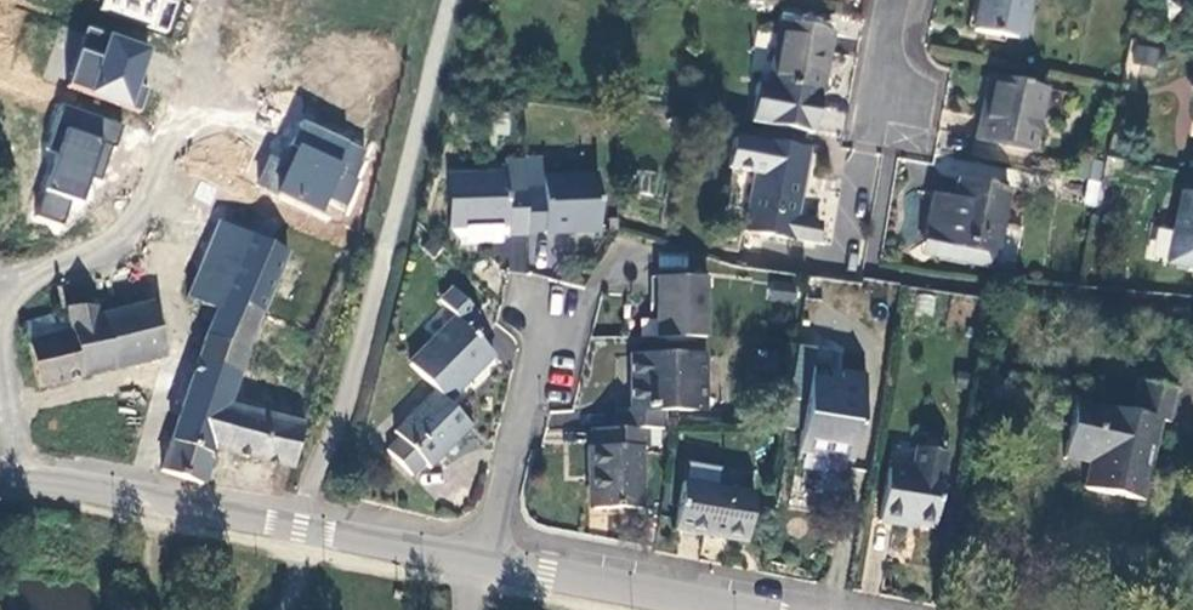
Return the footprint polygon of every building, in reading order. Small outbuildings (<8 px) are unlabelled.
[(104,12),(167,34),(177,6),(165,2),(166,0),(108,0),(104,12)] [(973,29),(1022,39),(1030,0),(980,0),(973,29)] [(781,23),(769,85),(758,83),(751,122),(813,133),(820,94),(831,32),(781,23)] [(89,29),(69,88),(141,112),(148,89),(139,86),(151,49),(89,29)] [(1136,47),(1134,60),(1156,64),(1159,51),(1136,47)] [(982,113),(977,139),(1033,151),(1046,88),(996,78),(988,114),(982,113)] [(124,125),(65,104),(49,150),(57,153),(36,213),(64,223),(74,196),(85,200),(93,176),(101,179),(113,144),(117,146),(124,125)] [(366,149),(303,120),(284,160),(271,154),(258,181),(325,212),(331,197),(348,205),(360,179),(356,177),(364,161),(361,159),(366,149)] [(734,138),(729,168),(755,172),(744,230),(787,237),(791,219),(797,220),(809,151),(734,138)] [(526,188),(525,160),(507,160),(507,173),(448,175),(450,228),(508,226),(509,236),(509,237),(527,237),(527,231),(526,188)] [(1079,162),(1077,176),(1097,179),(1100,165),(1079,162)] [(543,187),(526,188),(527,231),(544,230),(544,233),(601,231),(599,175),(543,177),(543,187)] [(931,194),(921,244),(932,246),(929,258),(966,265),(968,253),(991,258),(1014,263),(1021,228),(1001,225),(1008,189),(959,178),(954,198),(931,194)] [(1088,179),(1082,204),(1098,207),(1104,182),(1088,179)] [(1165,266),(1192,272),(1192,196),(1181,193),(1165,266)] [(791,219),(787,237),(818,242),(821,224),(797,220),(791,219)] [(285,254),(212,223),(196,260),(228,275),(222,291),(262,309),(285,254)] [(501,236),(509,236),(508,226),(450,228),(458,237),(464,237),(465,243),(500,243),(501,236)] [(932,246),(921,244),(918,255),(929,258),(932,246)] [(989,270),(991,258),(968,253),(966,265),(989,270)] [(245,364),(262,309),(222,291),(228,275),(196,260),(180,296),(208,310),(194,348),(245,364)] [(89,263),(53,271),(62,316),(98,308),(89,263)] [(657,338),(706,338),(705,277),(657,278),(657,338)] [(435,391),(448,403),(495,356),(467,327),(479,314),(452,286),(440,299),(456,317),(409,363),(435,391)] [(154,303),(105,316),(119,369),(164,357),(154,303)] [(98,308),(62,316),(24,325),(39,387),(67,381),(119,369),(105,316),(100,317),(98,308)] [(194,348),(151,468),(205,484),(217,447),(269,462),(294,467),(304,425),(231,405),(245,364),(194,348)] [(647,429),(666,429),(666,411),(705,411),(705,356),(636,356),(636,380),(632,380),(632,409),(616,409),(616,429),(647,429)] [(1147,359),(1145,368),(1134,366),(1129,395),(1140,397),(1136,420),(1125,418),(1120,444),(1131,446),(1126,476),(1115,474),(1110,503),(1053,493),(1012,486),(993,483),(976,582),(1008,588),(1033,592),(1067,598),(1092,603),(1130,609),(1133,609),(1192,609),(1192,368),(1147,359)] [(809,382),(798,453),(851,462),(865,379),(842,375),(840,386),(809,382)] [(67,381),(39,387),(43,402),(70,395),(67,381)] [(429,468),(471,427),(448,403),(435,391),(394,431),(400,437),(386,450),(412,478),(426,464),(429,468)] [(647,447),(647,429),(616,429),(593,429),(593,447),(588,448),(589,470),(593,470),(594,510),(643,510),(642,447),(647,447)] [(887,469),(878,523),(897,527),(898,522),(932,528),(945,453),(915,448),(910,473),(887,469)] [(683,482),(675,530),(747,544),(755,495),(683,482)]
